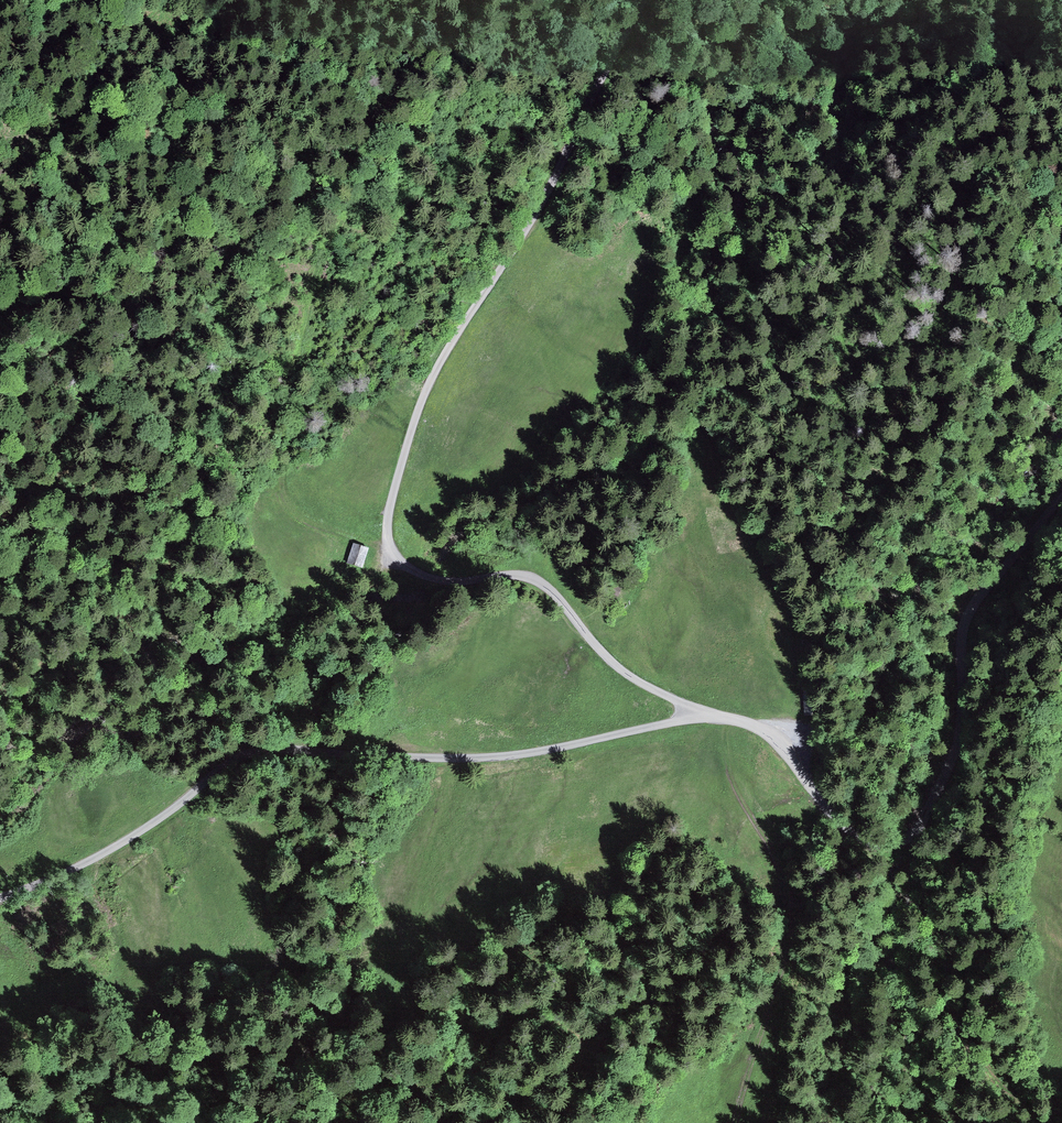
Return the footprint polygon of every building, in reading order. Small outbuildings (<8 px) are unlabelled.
[(346,564),(362,569),(369,549),(353,544),(346,564)]
